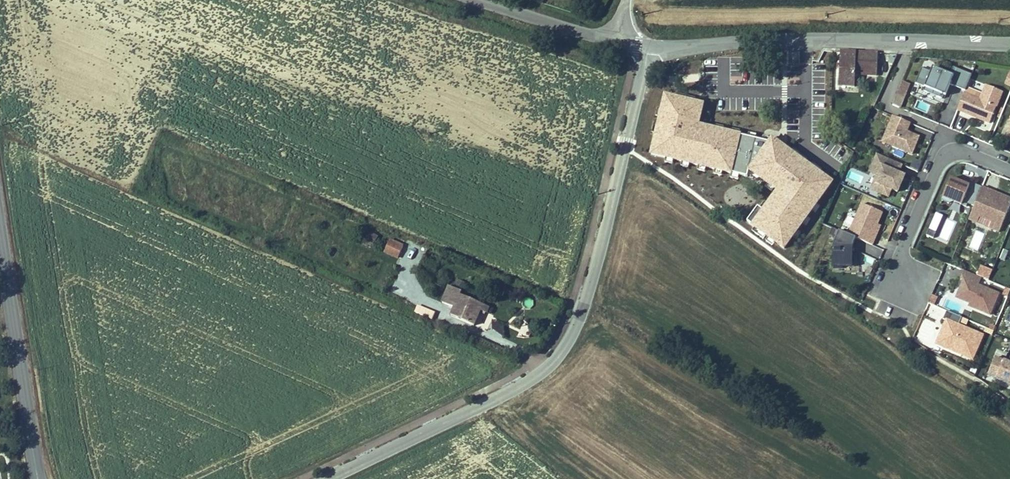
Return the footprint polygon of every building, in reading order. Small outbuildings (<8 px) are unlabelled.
[(877,70),(878,51),(838,51),(838,85),(854,85),(854,70),(877,70)] [(942,95),(947,80),(965,87),(971,71),(952,64),(950,71),(932,64),(930,69),(920,65),(915,81),(924,84),(923,88),(942,95)] [(746,71),(736,76),(741,84),(727,92),(729,95),(752,82),(746,71)] [(736,76),(723,84),(727,92),(741,84),(736,76)] [(900,106),(909,81),(902,79),(893,103),(900,106)] [(990,119),(1002,87),(985,81),(979,96),(964,90),(957,106),(990,119)] [(913,151),(919,134),(907,129),(910,120),(893,113),(883,140),(913,151)] [(763,144),(763,167),(788,167),(787,144),(763,144)] [(899,190),(905,174),(899,171),(903,162),(894,158),(888,176),(880,172),(874,188),(890,194),(893,187),(899,190)] [(976,202),(983,183),(971,179),(970,182),(969,184),(959,180),(960,178),(950,174),(941,197),(949,200),(955,198),(968,203),(969,199),(976,202)] [(1009,205),(1009,193),(997,188),(996,191),(991,189),(992,186),(983,183),(976,202),(971,216),(979,219),(982,213),(983,210),(994,215),(993,217),(991,223),(1001,227),(1009,205)] [(873,233),(877,222),(879,223),(879,222),(884,210),(863,202),(850,233),(858,236),(874,243),(878,235),(873,233)] [(854,217),(848,215),(843,229),(849,231),(854,217)] [(935,238),(941,217),(934,215),(928,236),(935,238)] [(948,243),(955,221),(942,218),(936,240),(948,243)] [(878,235),(882,223),(879,222),(879,223),(877,222),(873,233),(878,235)] [(855,263),(855,244),(858,236),(850,233),(841,229),(835,244),(835,263),(855,263)] [(405,243),(391,237),(386,249),(400,255),(405,243)] [(994,311),(1002,289),(981,281),(984,273),(967,266),(964,275),(967,276),(963,286),(966,287),(969,294),(968,297),(974,299),(978,301),(977,304),(994,311)] [(461,288),(449,283),(442,299),(454,304),(451,312),(476,322),(482,308),(489,311),(492,304),(460,291),(461,288)] [(969,294),(966,287),(963,286),(960,294),(968,297),(969,294)] [(435,310),(423,304),(419,310),(431,317),(435,310)] [(977,355),(987,331),(962,322),(966,314),(950,307),(947,316),(950,317),(944,333),(950,336),(947,343),(977,355)] [(503,332),(505,323),(493,320),(490,329),(503,332)] [(522,322),(518,331),(529,335),(532,326),(522,322)] [(993,369),(1009,376),(1009,357),(999,353),(993,369)]
